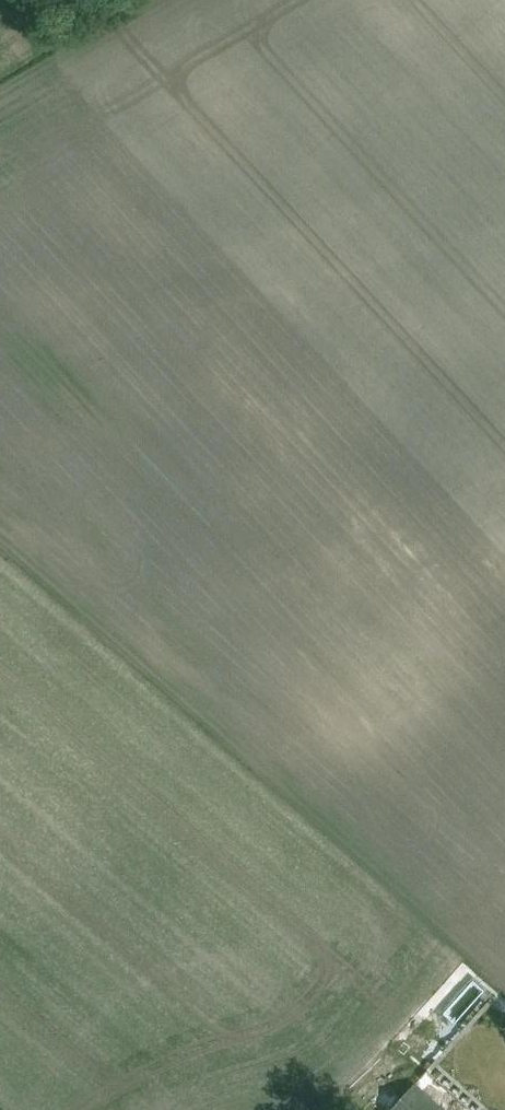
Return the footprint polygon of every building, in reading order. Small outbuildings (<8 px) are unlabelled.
[(426,1071),(397,1104),(395,1102),(388,1109),(389,1109),(467,1109),(426,1071)]
